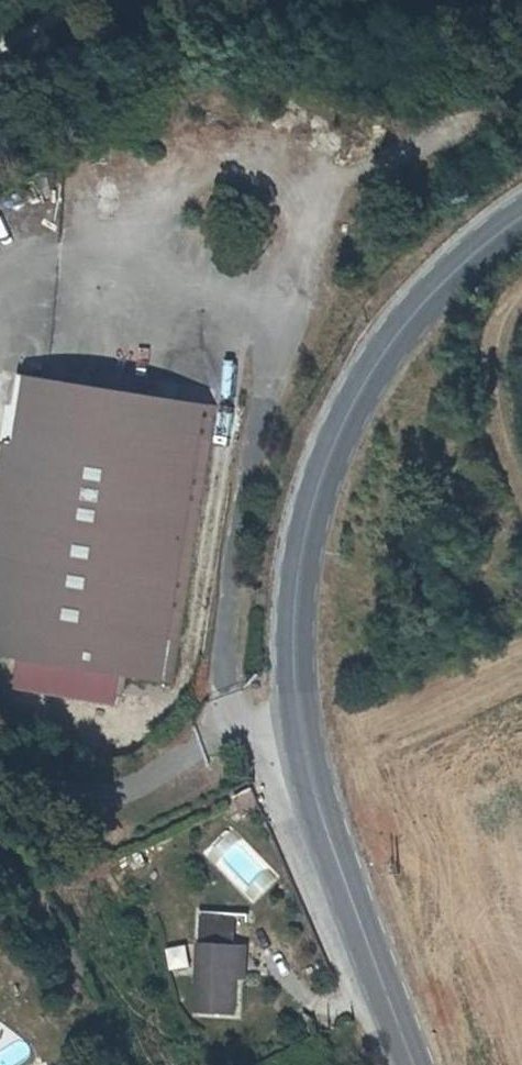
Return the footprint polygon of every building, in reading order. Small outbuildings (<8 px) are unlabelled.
[(16,373),(0,474),(0,652),(20,656),(16,680),(123,698),(127,672),(168,678),(210,403),(16,373)] [(250,784),(231,792),(240,812),(259,804),(250,784)] [(203,936),(233,938),(234,918),(204,916),(203,936)] [(252,941),(210,937),(203,1005),(245,1009),(252,941)] [(193,973),(193,945),(170,945),(170,973),(193,973)]
